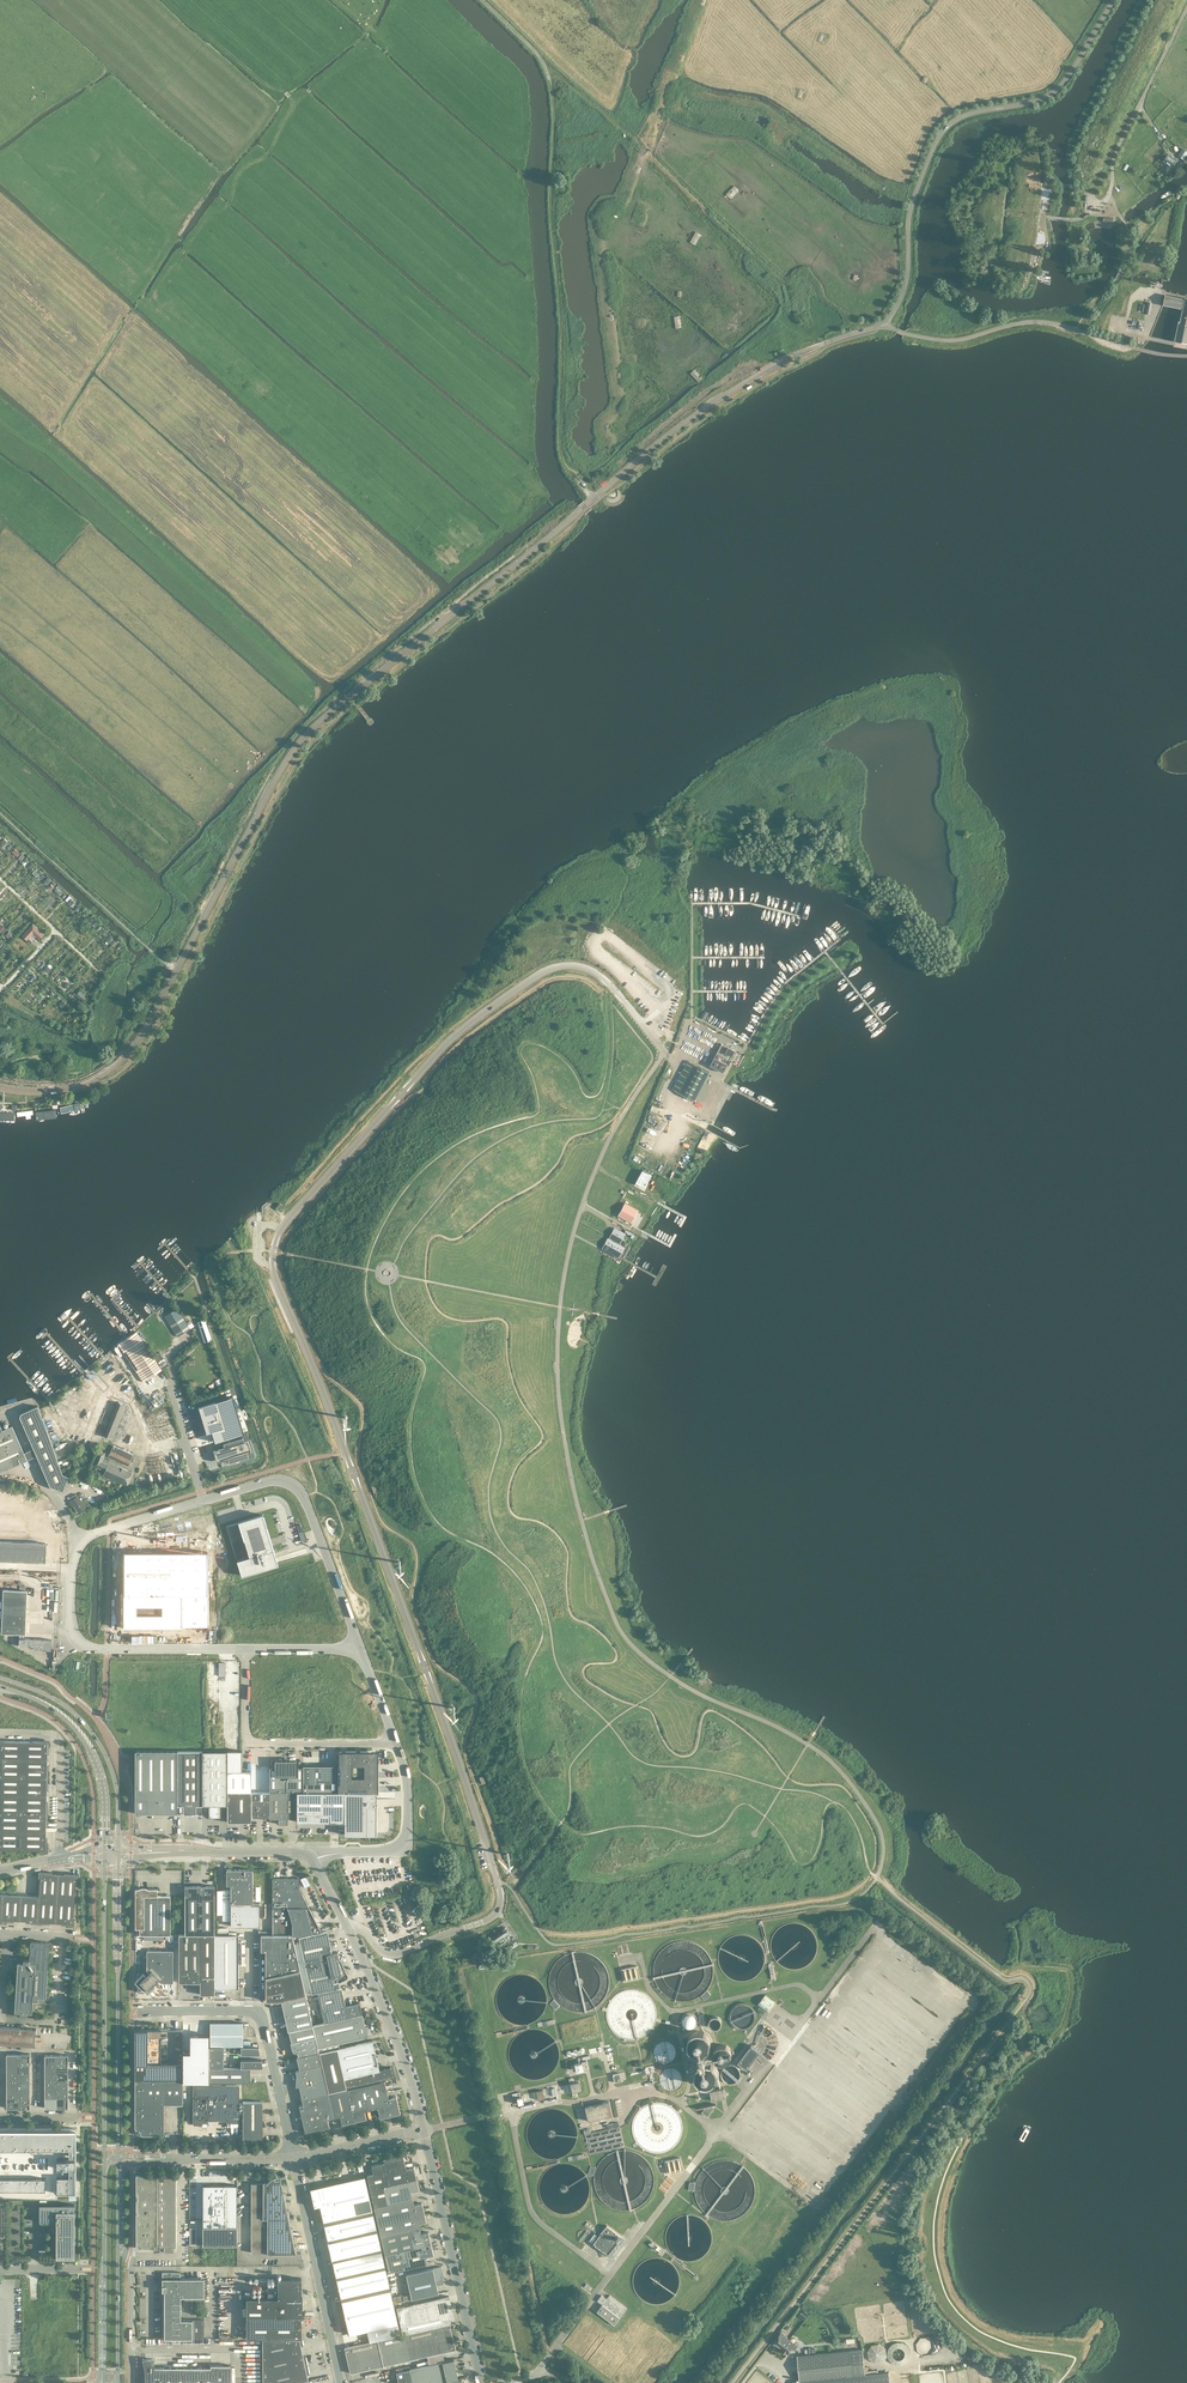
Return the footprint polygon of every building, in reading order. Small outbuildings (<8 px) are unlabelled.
[(818,40),(825,43),(826,42),(825,41),(827,36),(828,36),(828,35),(820,32),(818,40)] [(796,97),(803,100),(804,98),(803,98),(805,92),(806,93),(806,92),(799,89),(796,97)] [(1000,148),(1002,146),(1001,146),(1000,145),(999,145),(998,145),(996,146),(995,146),(993,147),(992,148),(992,150),(991,151),(991,153),(992,154),(992,156),(993,157),(994,158),(995,159),(996,156),(995,156),(995,155),(994,154),(994,153),(994,152),(994,151),(994,150),(995,149),(996,148),(997,148),(998,148),(999,148),(1000,148)] [(1001,153),(1002,154),(1002,153),(1002,152),(1002,151),(1002,150),(1001,149),(1003,146),(1002,146),(1000,148),(999,148),(998,148),(997,148),(996,148),(995,149),(994,150),(994,151),(994,152),(994,153),(994,154),(995,155),(995,156),(996,156),(995,159),(996,159),(997,156),(998,156),(999,156),(1000,156),(1001,155),(1001,154),(1000,155),(999,155),(998,155),(997,155),(996,155),(995,154),(995,153),(995,152),(995,151),(995,150),(996,150),(996,149),(997,149),(998,149),(999,149),(1000,149),(1001,150),(1001,151),(1001,152),(1001,153)] [(1001,157),(1002,156),(1003,155),(1003,154),(1004,153),(1004,152),(1003,150),(1002,149),(1004,147),(1003,146),(1001,149),(1002,150),(1002,151),(1002,152),(1002,153),(1002,154),(1001,155),(1000,156),(999,156),(998,156),(997,156),(996,159),(997,160),(998,158),(999,158),(1000,157),(1001,157)] [(1178,156),(1179,157),(1184,160),(1186,155),(1186,152),(1182,149),(1178,156)] [(1168,154),(1163,161),(1172,167),(1176,162),(1175,161),(1177,159),(1174,158),(1171,155),(1168,154)] [(992,220),(992,225),(1003,227),(1004,215),(1007,217),(1007,218),(1009,218),(1026,220),(1024,236),(1015,267),(1028,271),(1035,246),(1038,246),(1044,245),(1045,245),(1045,244),(1045,243),(1045,242),(1044,234),(1044,232),(1040,231),(1039,232),(1038,232),(1040,218),(1041,200),(1042,200),(1042,202),(1047,202),(1047,200),(1050,192),(1050,191),(1051,190),(1050,189),(1044,186),(1041,187),(1039,160),(1026,161),(1029,194),(1027,208),(1027,210),(1010,209),(1009,208),(1008,207),(1007,209),(1004,210),(1006,198),(995,198),(993,215),(992,220)] [(731,198),(732,197),(733,199),(734,197),(733,196),(737,192),(738,193),(739,192),(738,191),(739,190),(734,185),(730,190),(726,194),(731,198)] [(695,245),(696,243),(698,244),(698,243),(697,242),(700,237),(701,238),(702,236),(700,235),(701,234),(695,231),(690,242),(695,245)] [(988,265),(989,265),(989,264),(988,263),(987,262),(986,262),(985,261),(986,258),(985,258),(985,259),(985,261),(984,261),(983,261),(982,262),(981,263),(981,264),(980,264),(980,265),(980,266),(980,267),(981,268),(982,269),(983,270),(984,270),(985,270),(986,273),(986,270),(987,269),(988,268),(989,267),(989,266),(988,266),(988,267),(987,267),(987,268),(986,268),(986,269),(985,269),(984,269),(983,269),(983,268),(982,268),(982,267),(981,267),(981,266),(981,265),(982,264),(982,263),(983,263),(984,262),(985,262),(986,262),(986,263),(987,263),(988,264),(988,265)] [(1174,341),(1186,344),(1186,299),(1185,299),(1165,295),(1163,305),(1183,309),(1180,322),(1179,321),(1174,341)] [(682,328),(682,326),(683,326),(683,324),(681,325),(680,319),(682,318),(682,317),(680,317),(680,316),(674,317),(676,328),(682,328)] [(703,377),(702,377),(703,375),(702,374),(701,376),(697,371),(698,370),(697,369),(696,370),(695,369),(690,373),(698,381),(699,382),(703,378),(703,377)] [(584,500),(577,506),(578,506),(579,505),(582,509),(585,512),(585,513),(584,514),(585,514),(591,509),(591,508),(590,509),(589,508),(587,505),(583,501),(584,501),(584,500)] [(5,848),(9,843),(4,838),(0,843),(5,848)] [(69,896),(65,899),(73,907),(77,903),(69,896)] [(91,924),(95,920),(90,916),(86,919),(91,924)] [(32,924),(22,935),(30,943),(36,937),(39,940),(44,934),(32,924)] [(10,930),(6,936),(10,939),(15,934),(10,930)] [(80,990),(76,994),(81,999),(85,995),(80,990)] [(722,1044),(710,1066),(723,1073),(735,1051),(722,1044)] [(695,1064),(688,1062),(685,1068),(674,1090),(680,1093),(695,1064)] [(695,1064),(680,1093),(695,1101),(710,1072),(695,1064)] [(664,1076),(656,1095),(660,1097),(668,1078),(664,1076)] [(701,1101),(709,1084),(705,1082),(697,1099),(701,1101)] [(656,1115),(660,1105),(653,1102),(650,1113),(656,1115)] [(78,1103),(65,1106),(66,1111),(79,1108),(78,1103)] [(39,1110),(40,1116),(57,1113),(56,1108),(39,1110)] [(650,1171),(640,1166),(630,1184),(640,1189),(650,1171)] [(631,1223),(638,1210),(625,1203),(623,1205),(618,1215),(631,1223)] [(619,1244),(625,1233),(614,1228),(613,1231),(603,1249),(618,1257),(624,1247),(619,1244)] [(217,1239),(213,1242),(218,1247),(222,1244),(217,1239)] [(177,1308),(165,1316),(177,1336),(190,1329),(177,1308)] [(205,1319),(197,1322),(204,1342),(212,1340),(205,1319)] [(123,1340),(118,1343),(143,1381),(148,1378),(163,1368),(138,1330),(123,1340)] [(238,1412),(233,1396),(199,1406),(200,1413),(203,1422),(207,1433),(212,1431),(215,1442),(220,1441),(244,1433),(238,1412)] [(118,1402),(105,1436),(113,1439),(126,1405),(118,1402)] [(21,1413),(20,1416),(50,1486),(63,1491),(69,1476),(62,1474),(43,1417),(39,1409),(38,1406),(21,1413)] [(0,1431),(0,1433),(14,1465),(27,1460),(12,1426),(3,1430),(0,1431)] [(14,1465),(0,1433),(0,1472),(14,1465)] [(217,1462),(228,1459),(229,1463),(233,1462),(233,1461),(244,1457),(245,1458),(248,1457),(247,1453),(251,1452),(248,1440),(244,1441),(243,1437),(239,1439),(227,1443),(227,1442),(223,1443),(224,1447),(213,1451),(217,1462)] [(114,1446),(108,1457),(128,1466),(133,1455),(114,1446)] [(99,1450),(93,1465),(105,1470),(109,1462),(109,1461),(103,1458),(105,1453),(99,1450)] [(105,1470),(103,1475),(126,1485),(132,1472),(109,1462),(105,1470)] [(85,1476),(78,1473),(76,1478),(82,1481),(85,1476)] [(89,1507),(82,1493),(79,1494),(78,1492),(70,1497),(71,1499),(69,1501),(72,1506),(74,1505),(78,1513),(89,1507)] [(62,1521),(40,1493),(35,1497),(56,1525),(62,1521)] [(263,1515),(226,1526),(236,1557),(242,1575),(278,1564),(270,1539),(263,1515)] [(45,1562),(46,1543),(0,1541),(0,1560),(45,1562)] [(208,1624),(208,1552),(124,1552),(124,1624),(136,1624),(136,1625),(142,1625),(142,1624),(165,1624),(165,1625),(171,1625),(171,1624),(208,1624)] [(19,1633),(25,1634),(27,1591),(3,1590),(1,1633),(19,1633)] [(51,1650),(51,1639),(25,1638),(25,1634),(19,1633),(19,1638),(19,1646),(33,1647),(33,1649),(51,1650)] [(21,1849),(41,1849),(41,1851),(47,1851),(47,1838),(46,1838),(46,1832),(46,1826),(47,1826),(47,1802),(46,1802),(46,1789),(48,1789),(48,1765),(47,1765),(47,1753),(48,1754),(49,1740),(43,1740),(43,1741),(4,1741),(4,1740),(0,1739),(0,1850),(2,1850),(2,1849),(21,1849)] [(135,1751),(135,1813),(154,1813),(154,1814),(159,1814),(159,1813),(177,1813),(177,1805),(177,1751),(135,1751)] [(177,1805),(183,1805),(183,1813),(187,1813),(187,1814),(186,1814),(186,1815),(187,1814),(193,1814),(193,1815),(193,1814),(193,1813),(196,1813),(196,1805),(202,1805),(202,1751),(177,1751),(177,1805)] [(202,1805),(209,1805),(209,1817),(210,1818),(212,1817),(221,1817),(221,1805),(227,1805),(227,1792),(227,1771),(227,1751),(202,1751),(202,1805)] [(242,1751),(227,1751),(227,1771),(242,1771),(242,1751)] [(339,1766),(338,1766),(338,1792),(345,1792),(376,1792),(377,1792),(377,1791),(367,1751),(339,1751),(339,1766)] [(276,1767),(269,1767),(269,1791),(286,1791),(286,1761),(276,1762),(276,1767)] [(296,1761),(286,1761),(286,1791),(297,1791),(303,1791),(303,1767),(296,1767),(296,1761)] [(259,1763),(251,1763),(251,1771),(251,1791),(269,1791),(269,1767),(269,1763),(259,1763)] [(303,1765),(303,1767),(303,1791),(338,1792),(338,1766),(338,1765),(303,1765)] [(242,1771),(227,1771),(227,1792),(227,1805),(227,1822),(236,1822),(239,1822),(240,1821),(240,1820),(245,1820),(245,1822),(251,1822),(251,1818),(251,1791),(251,1771),(242,1771)] [(269,1791),(251,1791),(251,1818),(252,1818),(252,1817),(269,1817),(269,1791)] [(286,1791),(269,1791),(269,1817),(269,1818),(278,1818),(278,1824),(288,1824),(287,1818),(297,1818),(297,1791),(286,1791)] [(303,1791),(297,1791),(297,1818),(297,1821),(339,1821),(345,1821),(345,1792),(338,1792),(303,1791)] [(376,1792),(345,1792),(345,1821),(345,1834),(376,1834),(376,1792)] [(253,1869),(226,1869),(226,1884),(231,1884),(253,1884),(253,1869)] [(14,1921),(14,1919),(26,1920),(26,1921),(50,1923),(50,1922),(61,1922),(61,1924),(74,1925),(75,1919),(74,1918),(76,1880),(77,1880),(78,1874),(66,1873),(66,1874),(52,1874),(52,1872),(39,1871),(39,1877),(40,1878),(39,1897),(0,1894),(0,1920),(14,1921)] [(272,1908),(309,1908),(299,1888),(299,1878),(272,1878),(272,1908)] [(230,1890),(223,1890),(223,1915),(223,1920),(230,1920),(230,1902),(231,1902),(231,1903),(253,1903),(253,1897),(253,1895),(253,1884),(231,1884),(231,1897),(230,1897),(230,1890)] [(215,1934),(215,1886),(185,1886),(185,1895),(185,1934),(200,1934),(214,1934),(215,1934)] [(157,1889),(135,1889),(135,1928),(140,1928),(140,1935),(170,1935),(170,1895),(157,1895),(157,1889)] [(253,1903),(231,1903),(231,1911),(231,1926),(259,1927),(259,1903),(253,1903)] [(272,1908),(272,1934),(292,1934),(293,1937),(321,1931),(309,1908),(272,1908)] [(507,1929),(491,1940),(494,1943),(509,1933),(507,1929)] [(332,1953),(327,1931),(293,1938),(300,1969),(306,1994),(311,1994),(340,1987),(338,1982),(333,1983),(326,1954),(332,1953)] [(200,1934),(185,1934),(179,1935),(179,1982),(200,1982),(200,1934)] [(200,1934),(200,1982),(200,1994),(214,1994),(214,1934),(200,1934)] [(238,1934),(215,1934),(215,1988),(238,1988),(238,1934)] [(261,1935),(261,1950),(265,1950),(265,1977),(300,1969),(293,1938),(293,1937),(292,1934),(272,1934),(261,1935)] [(18,1963),(17,1976),(15,2011),(20,2012),(20,2017),(26,2017),(27,2012),(32,2012),(33,2000),(44,2001),(44,1997),(46,1997),(49,1942),(31,1941),(30,1958),(23,1958),(23,1962),(16,1961),(16,1963),(18,1963)] [(147,1950),(135,1950),(135,1970),(139,1970),(143,1974),(135,1982),(138,1984),(137,1992),(145,1992),(148,1994),(156,1986),(156,1985),(159,1982),(159,1983),(173,1982),(173,1950),(147,1950)] [(338,1952),(332,1953),(326,1954),(333,1983),(338,1982),(346,1978),(347,1976),(347,1975),(339,1958),(338,1952)] [(637,1965),(621,1969),(624,1981),(639,1978),(637,1965)] [(300,1969),(265,1977),(265,2000),(278,2000),(281,2000),(306,1994),(300,1969)] [(316,1994),(306,1996),(308,2006),(309,2009),(310,2016),(312,2025),(323,2023),(343,2018),(362,2014),(361,2012),(360,2007),(359,2003),(354,2004),(345,2006),(343,1997),(341,1988),(329,1991),(316,1994)] [(656,2020),(657,2015),(657,2013),(656,2011),(656,2008),(655,2005),(654,2003),(653,2001),(652,2000),(649,1997),(646,1994),(641,1992),(637,1991),(635,1990),(632,1990),(628,1990),(626,1990),(622,1992),(620,1993),(617,1994),(614,1997),(610,2001),(609,2003),(608,2005),(607,2010),(606,2015),(606,2019),(607,2022),(608,2024),(610,2028),(613,2032),(616,2036),(620,2038),(624,2040),(626,2040),(628,2041),(631,2041),(633,2041),(636,2040),(639,2040),(641,2039),(645,2037),(649,2034),(652,2030),(654,2028),(655,2025),(656,2023),(656,2020)] [(707,1991),(701,1996),(704,2000),(710,1995),(707,1991)] [(281,2000),(285,2021),(287,2031),(288,2030),(312,2025),(310,2016),(308,2006),(306,1994),(281,2000)] [(765,1994),(757,2005),(767,2012),(775,2002),(766,1995),(765,1994)] [(553,1999),(549,2003),(555,2009),(559,2005),(553,1999)] [(702,2024),(699,2025),(694,2012),(682,2017),(687,2030),(699,2025),(701,2030),(704,2028),(702,2024)] [(324,2022),(313,2025),(315,2036),(330,2033),(332,2044),(338,2043),(367,2036),(367,2025),(365,2025),(362,2014),(324,2022)] [(710,2019),(709,2020),(709,2021),(709,2022),(709,2023),(710,2024),(710,2025),(711,2026),(712,2027),(714,2028),(716,2028),(717,2028),(718,2027),(719,2027),(720,2026),(720,2025),(721,2024),(721,2023),(721,2022),(721,2021),(721,2020),(721,2019),(720,2019),(720,2018),(719,2017),(718,2016),(717,2016),(716,2016),(715,2016),(713,2016),(712,2017),(711,2018),(710,2018),(710,2019)] [(243,2023),(210,2023),(210,2046),(243,2046),(243,2023)] [(0,2026),(0,2043),(35,2045),(36,2029),(33,2028),(24,2025),(21,2024),(21,2028),(0,2026)] [(312,2025),(288,2030),(291,2042),(315,2036),(312,2025)] [(161,2029),(135,2029),(135,2040),(135,2047),(135,2062),(135,2078),(135,2080),(183,2080),(183,2063),(161,2063),(161,2029)] [(688,2039),(688,2042),(688,2045),(689,2047),(690,2049),(692,2051),(694,2053),(694,2052),(696,2053),(699,2054),(702,2053),(704,2053),(704,2052),(705,2052),(706,2051),(707,2050),(708,2049),(709,2048),(710,2047),(709,2047),(710,2046),(710,2044),(711,2043),(711,2041),(710,2040),(710,2039),(710,2038),(709,2037),(709,2036),(708,2035),(707,2034),(706,2033),(705,2032),(704,2031),(704,2032),(703,2031),(702,2031),(700,2031),(699,2031),(697,2031),(696,2031),(695,2031),(693,2032),(692,2033),(691,2033),(691,2034),(690,2035),(689,2036),(688,2037),(689,2037),(688,2039)] [(330,2033),(315,2036),(318,2047),(332,2044),(330,2033)] [(190,2052),(183,2052),(183,2063),(183,2080),(183,2082),(209,2082),(209,2034),(190,2034),(190,2052)] [(315,2036),(291,2042),(290,2042),(292,2049),(292,2050),(293,2050),(293,2051),(294,2051),(295,2052),(296,2052),(297,2052),(298,2056),(318,2052),(315,2036)] [(337,2048),(344,2078),(379,2070),(372,2040),(339,2048),(337,2048)] [(338,2043),(332,2044),(318,2047),(319,2053),(337,2048),(339,2048),(338,2043)] [(716,2048),(714,2051),(714,2052),(714,2053),(714,2054),(714,2055),(714,2057),(714,2058),(715,2059),(716,2060),(716,2061),(717,2061),(716,2061),(719,2063),(720,2063),(721,2063),(722,2063),(723,2063),(724,2063),(725,2063),(726,2063),(727,2062),(728,2062),(729,2061),(730,2060),(730,2061),(731,2058),(732,2056),(732,2054),(732,2053),(731,2051),(731,2050),(730,2049),(730,2048),(729,2047),(726,2046),(725,2046),(724,2045),(723,2045),(722,2045),(721,2045),(720,2046),(719,2046),(718,2047),(717,2047),(717,2048),(716,2048)] [(751,2045),(738,2063),(747,2069),(760,2052),(751,2045)] [(224,2046),(209,2046),(209,2057),(223,2057),(224,2046)] [(337,2048),(319,2053),(318,2053),(321,2065),(327,2092),(346,2088),(344,2078),(337,2048)] [(690,2058),(688,2059),(689,2063),(691,2063),(692,2066),(696,2068),(697,2066),(698,2065),(700,2064),(702,2063),(704,2062),(706,2062),(704,2053),(702,2053),(699,2054),(696,2053),(694,2052),(694,2053),(692,2051),(690,2055),(690,2058)] [(298,2056),(296,2057),(299,2070),(321,2065),(318,2053),(318,2052),(298,2056)] [(7,2054),(7,2064),(18,2064),(18,2054),(7,2054)] [(30,2054),(18,2054),(18,2064),(30,2064),(30,2054)] [(45,2055),(45,2066),(56,2066),(56,2055),(45,2055)] [(68,2055),(56,2055),(56,2066),(68,2066),(68,2055)] [(223,2057),(209,2057),(209,2068),(223,2067),(223,2057)] [(574,2064),(576,2071),(583,2069),(581,2062),(576,2063),(574,2064)] [(695,2072),(695,2073),(695,2075),(695,2076),(695,2077),(696,2079),(697,2080),(697,2081),(698,2082),(699,2083),(700,2084),(701,2084),(702,2084),(704,2085),(705,2085),(706,2085),(708,2085),(709,2085),(710,2084),(711,2084),(712,2083),(713,2082),(714,2082),(715,2081),(716,2080),(717,2079),(717,2078),(717,2076),(718,2075),(718,2074),(718,2073),(718,2072),(717,2071),(717,2070),(717,2069),(716,2068),(716,2067),(715,2066),(714,2065),(713,2065),(713,2064),(712,2064),(711,2063),(710,2063),(709,2062),(708,2062),(707,2062),(706,2062),(704,2062),(702,2063),(700,2064),(698,2065),(697,2066),(696,2068),(695,2071),(695,2072)] [(18,2064),(7,2064),(7,2073),(18,2073),(18,2064)] [(30,2064),(18,2064),(18,2073),(30,2073),(30,2064)] [(299,2070),(295,2071),(296,2075),(295,2087),(298,2086),(301,2099),(327,2093),(327,2092),(321,2065),(299,2070)] [(642,2071),(630,2073),(631,2075),(642,2072),(643,2073),(645,2073),(646,2073),(647,2075),(649,2074),(650,2080),(651,2083),(653,2082),(651,2074),(653,2073),(653,2072),(654,2072),(653,2065),(645,2067),(645,2068),(644,2069),(642,2070),(642,2071)] [(737,2080),(738,2079),(739,2077),(740,2075),(740,2073),(739,2071),(738,2069),(737,2067),(735,2066),(733,2065),(731,2065),(729,2065),(727,2065),(725,2066),(723,2068),(722,2070),(721,2072),(721,2074),(721,2077),(722,2078),(723,2080),(724,2081),(725,2082),(728,2083),(729,2084),(731,2084),(732,2084),(734,2083),(736,2082),(737,2080)] [(238,2067),(223,2067),(209,2068),(209,2082),(243,2082),(250,2082),(250,2076),(251,2076),(251,2074),(250,2074),(250,2067),(238,2067)] [(379,2070),(344,2078),(346,2088),(393,2078),(391,2067),(379,2070)] [(620,2073),(619,2073),(612,2074),(614,2082),(621,2080),(622,2080),(626,2079),(624,2072),(621,2072),(620,2073)] [(18,2073),(7,2073),(7,2081),(18,2081),(18,2073)] [(30,2073),(18,2073),(18,2081),(30,2081),(30,2073)] [(767,2081),(773,2085),(777,2079),(771,2075),(767,2081)] [(574,2083),(573,2079),(573,2078),(569,2079),(569,2080),(570,2084),(570,2085),(572,2092),(572,2095),(573,2097),(577,2096),(577,2094),(576,2091),(581,2090),(579,2082),(574,2083)] [(183,2080),(135,2080),(135,2132),(136,2132),(135,2133),(137,2134),(138,2135),(164,2135),(164,2102),(183,2101),(183,2080)] [(18,2081),(7,2081),(7,2089),(18,2089),(18,2081)] [(30,2081),(18,2081),(18,2089),(30,2089),(30,2081)] [(384,2081),(366,2085),(371,2109),(377,2107),(380,2118),(400,2113),(396,2097),(388,2098),(384,2081)] [(239,2085),(193,2086),(193,2122),(201,2122),(201,2123),(203,2123),(203,2126),(207,2126),(207,2123),(208,2123),(208,2120),(227,2120),(227,2123),(229,2123),(239,2123),(239,2085)] [(347,2090),(354,2121),(366,2118),(364,2110),(371,2109),(366,2085),(347,2090)] [(756,2108),(769,2091),(763,2086),(750,2103),(756,2108)] [(354,2121),(347,2090),(347,2088),(328,2093),(333,2117),(340,2116),(342,2124),(354,2121)] [(710,2091),(712,2100),(726,2097),(724,2088),(710,2091)] [(18,2089),(7,2089),(7,2097),(18,2097),(18,2089)] [(30,2089),(18,2089),(18,2097),(30,2097),(30,2089)] [(542,2090),(536,2091),(536,2092),(538,2099),(538,2100),(544,2098),(543,2090),(542,2090)] [(327,2093),(301,2099),(303,2105),(299,2105),(305,2133),(329,2127),(327,2118),(333,2117),(328,2093),(327,2093)] [(18,2097),(7,2097),(7,2108),(18,2108),(18,2097)] [(30,2097),(18,2097),(18,2108),(30,2108),(30,2097)] [(56,2097),(45,2097),(45,2108),(56,2108),(56,2097)] [(68,2097),(56,2097),(56,2108),(68,2108),(68,2097)] [(262,2101),(243,2101),(243,2128),(262,2128),(262,2101)] [(609,2101),(585,2107),(588,2121),(612,2115),(609,2101)] [(684,2132),(684,2129),(684,2126),(684,2124),(682,2119),(681,2117),(679,2114),(676,2110),(674,2108),(672,2107),(668,2105),(665,2104),(662,2103),(658,2103),(653,2103),(650,2104),(648,2105),(644,2107),(641,2108),(639,2110),(636,2114),(635,2116),(633,2119),(632,2122),(632,2124),(631,2129),(632,2134),(632,2136),(633,2139),(635,2142),(636,2145),(639,2148),(641,2150),(644,2152),(648,2154),(650,2155),(653,2155),(657,2156),(660,2156),(662,2155),(665,2155),(668,2154),(672,2152),(674,2150),(676,2148),(678,2146),(680,2143),(682,2139),(684,2134),(684,2132)] [(704,2108),(702,2112),(708,2116),(714,2107),(713,2106),(713,2105),(704,2107),(704,2108)] [(0,2128),(0,2147),(69,2147),(69,2153),(75,2153),(75,2128),(0,2128)] [(243,2142),(262,2142),(262,2128),(243,2128),(243,2142)] [(366,2175),(374,2207),(412,2198),(411,2192),(419,2190),(414,2167),(406,2169),(402,2154),(383,2159),(384,2162),(371,2165),(373,2173),(366,2175)] [(75,2155),(57,2155),(57,2165),(75,2165),(75,2155)] [(680,2157),(665,2161),(667,2174),(683,2170),(680,2157)] [(69,2173),(57,2173),(57,2190),(58,2190),(75,2190),(75,2167),(69,2167),(69,2173)] [(160,2250),(160,2246),(164,2246),(173,2246),(176,2246),(176,2176),(157,2176),(136,2174),(136,2180),(135,2182),(135,2184),(135,2187),(135,2189),(135,2191),(136,2194),(136,2195),(136,2211),(136,2247),(136,2246),(142,2246),(154,2246),(154,2250),(160,2250)] [(0,2175),(0,2187),(45,2187),(46,2187),(45,2175),(0,2175)] [(266,2183),(251,2183),(251,2253),(301,2253),(301,2252),(297,2252),(297,2249),(295,2249),(295,2239),(297,2239),(297,2235),(293,2235),(293,2231),(292,2231),(292,2222),(293,2222),(293,2218),(294,2218),(289,2218),(289,2214),(288,2214),(288,2204),(289,2204),(289,2201),(290,2201),(290,2200),(286,2200),(286,2197),(284,2197),(284,2192),(289,2192),(288,2190),(288,2188),(287,2186),(286,2185),(284,2184),(283,2183),(281,2183),(279,2183),(277,2183),(274,2176),(275,2176),(274,2176),(272,2177),(270,2178),(268,2180),(266,2182),(266,2183)] [(319,2205),(323,2222),(372,2211),(364,2177),(310,2189),(314,2207),(319,2205)] [(203,2227),(237,2227),(237,2180),(231,2180),(227,2185),(203,2185),(203,2227)] [(412,2198),(374,2207),(380,2236),(419,2227),(418,2224),(426,2222),(422,2203),(414,2204),(412,2198)] [(74,2204),(39,2204),(39,2222),(56,2222),(56,2256),(75,2256),(75,2210),(74,2210),(74,2204)] [(372,2211),(323,2222),(328,2241),(377,2230),(372,2211)] [(587,2221),(585,2225),(594,2232),(597,2229),(587,2221)] [(621,2237),(607,2225),(593,2243),(608,2254),(621,2237)] [(203,2227),(203,2245),(237,2245),(237,2227),(203,2227)] [(419,2227),(380,2236),(388,2272),(427,2263),(426,2257),(433,2255),(428,2232),(421,2234),(419,2227)] [(328,2241),(332,2260),(381,2248),(377,2230),(328,2241)] [(652,2242),(650,2245),(661,2253),(663,2254),(664,2252),(664,2250),(652,2242)] [(381,2248),(332,2260),(335,2275),(336,2277),(385,2266),(381,2248)] [(385,2266),(336,2277),(340,2295),(341,2298),(389,2287),(385,2266)] [(441,2266),(433,2268),(436,2285),(444,2284),(442,2277),(443,2277),(443,2275),(441,2266)] [(402,2294),(393,2296),(395,2303),(411,2299),(438,2293),(436,2285),(433,2268),(406,2274),(410,2293),(402,2295),(402,2294)] [(180,2272),(162,2272),(162,2290),(164,2290),(164,2338),(204,2338),(204,2319),(181,2319),(181,2296),(198,2296),(204,2296),(204,2278),(198,2278),(180,2278),(180,2272)] [(246,2305),(243,2305),(243,2312),(246,2312),(246,2338),(262,2338),(299,2338),(301,2338),(301,2316),(304,2316),(304,2312),(302,2312),(302,2297),(301,2297),(301,2278),(278,2278),(278,2298),(246,2298),(246,2305)] [(341,2299),(349,2334),(366,2330),(398,2323),(390,2287),(341,2299)] [(606,2298),(601,2295),(597,2300),(602,2304),(597,2311),(614,2324),(626,2308),(609,2294),(606,2298)] [(449,2296),(396,2308),(402,2334),(450,2323),(455,2322),(449,2296)] [(369,2342),(344,2347),(350,2372),(385,2365),(386,2366),(389,2365),(389,2364),(455,2349),(450,2323),(402,2334),(400,2334),(369,2342)] [(398,2323),(366,2330),(369,2342),(400,2334),(398,2323)] [(780,2340),(776,2345),(782,2349),(789,2339),(784,2335),(785,2334),(782,2332),(777,2337),(780,2340)] [(262,2338),(262,2360),(263,2382),(292,2382),(306,2380),(308,2380),(305,2366),(299,2338),(262,2338)] [(789,2339),(782,2349),(781,2350),(786,2353),(787,2354),(791,2349),(794,2350),(799,2345),(796,2342),(795,2344),(789,2339)] [(879,2343),(871,2344),(868,2351),(869,2359),(876,2362),(883,2361),(884,2361),(886,2357),(889,2357),(889,2360),(896,2363),(897,2363),(899,2359),(902,2359),(906,2353),(906,2349),(908,2349),(908,2344),(902,2341),(892,2343),(888,2350),(887,2355),(886,2347),(879,2343)] [(863,2349),(797,2355),(800,2381),(865,2374),(863,2349)] [(142,2358),(145,2370),(145,2382),(231,2382),(231,2365),(211,2365),(211,2367),(154,2367),(154,2363),(151,2363),(151,2358),(142,2358)] [(454,2359),(442,2361),(446,2381),(451,2380),(458,2379),(458,2378),(454,2359)] [(446,2381),(442,2361),(409,2369),(412,2382),(439,2382),(446,2381)] [(409,2369),(396,2372),(397,2379),(398,2382),(410,2382),(412,2382),(409,2369)] [(794,2382),(890,2382),(889,2372),(865,2374),(800,2381),(794,2381),(794,2382)]
